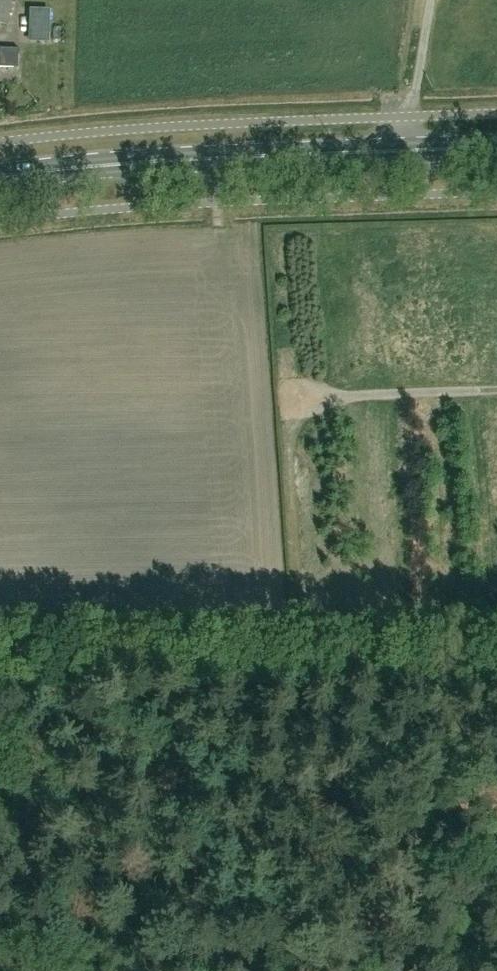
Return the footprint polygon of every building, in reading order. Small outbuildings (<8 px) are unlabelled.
[(11,0),(0,0),(0,23),(7,24),(12,0),(11,0)] [(18,49),(0,48),(0,66),(17,67),(18,49)]
